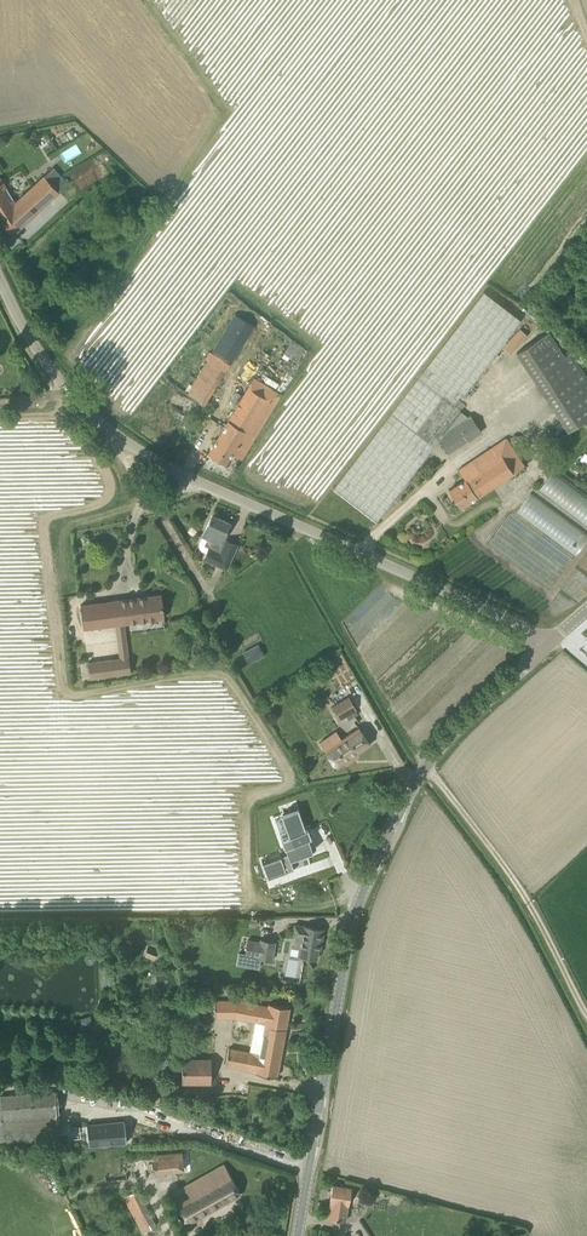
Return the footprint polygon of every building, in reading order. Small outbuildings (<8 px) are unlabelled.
[(82,152),(75,141),(59,151),(66,162),(82,152)] [(13,234),(59,192),(44,175),(15,202),(0,177),(0,220),(13,234)] [(484,292),(418,378),(452,405),(461,394),(463,395),(521,320),(484,292)] [(215,349),(230,358),(234,361),(255,327),(250,323),(235,315),(234,314),(213,348),(215,349)] [(504,347),(511,353),(528,335),(522,329),(504,347)] [(546,332),(516,352),(567,431),(586,417),(586,376),(571,351),(563,358),(546,332)] [(293,340),(285,352),(293,357),(300,345),(293,340)] [(224,371),(208,361),(188,394),(204,405),(224,371)] [(254,377),(208,453),(226,464),(232,453),(242,459),(281,394),(254,377)] [(460,411),(452,405),(418,378),(333,488),(375,521),(438,439),(448,454),(482,432),(471,415),(468,417),(460,411)] [(483,396),(492,405),(502,396),(494,387),(483,396)] [(458,469),(465,479),(449,490),(461,508),(524,466),(506,438),(458,469)] [(586,526),(586,496),(553,471),(538,490),(586,526)] [(575,555),(586,539),(586,533),(531,492),(517,512),(575,555)] [(202,550),(207,552),(204,558),(227,568),(238,545),(226,540),(223,539),(231,523),(212,514),(202,536),(200,540),(199,542),(199,544),(199,545),(199,546),(200,548),(201,549),(202,550)] [(81,605),(82,616),(82,617),(83,628),(115,624),(120,657),(129,656),(125,623),(164,618),(161,594),(81,605)] [(244,653),(249,662),(264,655),(259,645),(244,653)] [(129,656),(120,657),(88,662),(90,678),(131,673),(129,656)] [(332,706),(340,719),(356,709),(349,696),(332,706)] [(325,750),(336,767),(344,762),(346,764),(354,759),(352,756),(370,744),(359,727),(325,750)] [(293,869),(290,859),(313,850),(308,838),(310,837),(310,836),(308,837),(306,830),(308,829),(307,828),(305,829),(297,808),(281,814),(288,835),(280,837),(284,847),(284,846),(287,853),(264,861),(270,877),(293,869)] [(300,956),(304,957),(316,959),(318,949),(320,950),(322,939),(320,938),(322,929),(305,926),(295,924),(293,935),(296,935),(299,936),(298,945),(301,946),(300,956)] [(276,941),(260,938),(259,941),(247,939),(244,955),(238,953),(236,964),(259,969),(261,958),(272,960),(276,941)] [(283,979),(282,985),(295,988),(296,981),(283,979)] [(277,1077),(279,1065),(290,1007),(268,1003),(268,1005),(236,999),(234,1018),(255,1021),(264,1023),(259,1052),(250,1051),(229,1047),(228,1052),(226,1064),(257,1070),(256,1073),(277,1077)] [(182,1082),(211,1083),(211,1058),(182,1058),(182,1082)] [(46,1132),(58,1131),(55,1091),(0,1095),(0,1143),(46,1140),(46,1132)] [(89,1145),(126,1142),(124,1121),(87,1124),(89,1145)] [(183,1152),(154,1155),(156,1172),(156,1176),(165,1175),(165,1173),(185,1171),(183,1152)] [(194,1194),(176,1203),(188,1224),(240,1194),(230,1175),(213,1184),(210,1178),(191,1188),(194,1194)] [(332,1184),(330,1201),(328,1218),(345,1221),(348,1204),(349,1204),(351,1187),(332,1184)] [(124,1197),(142,1233),(157,1225),(139,1190),(124,1197)]
